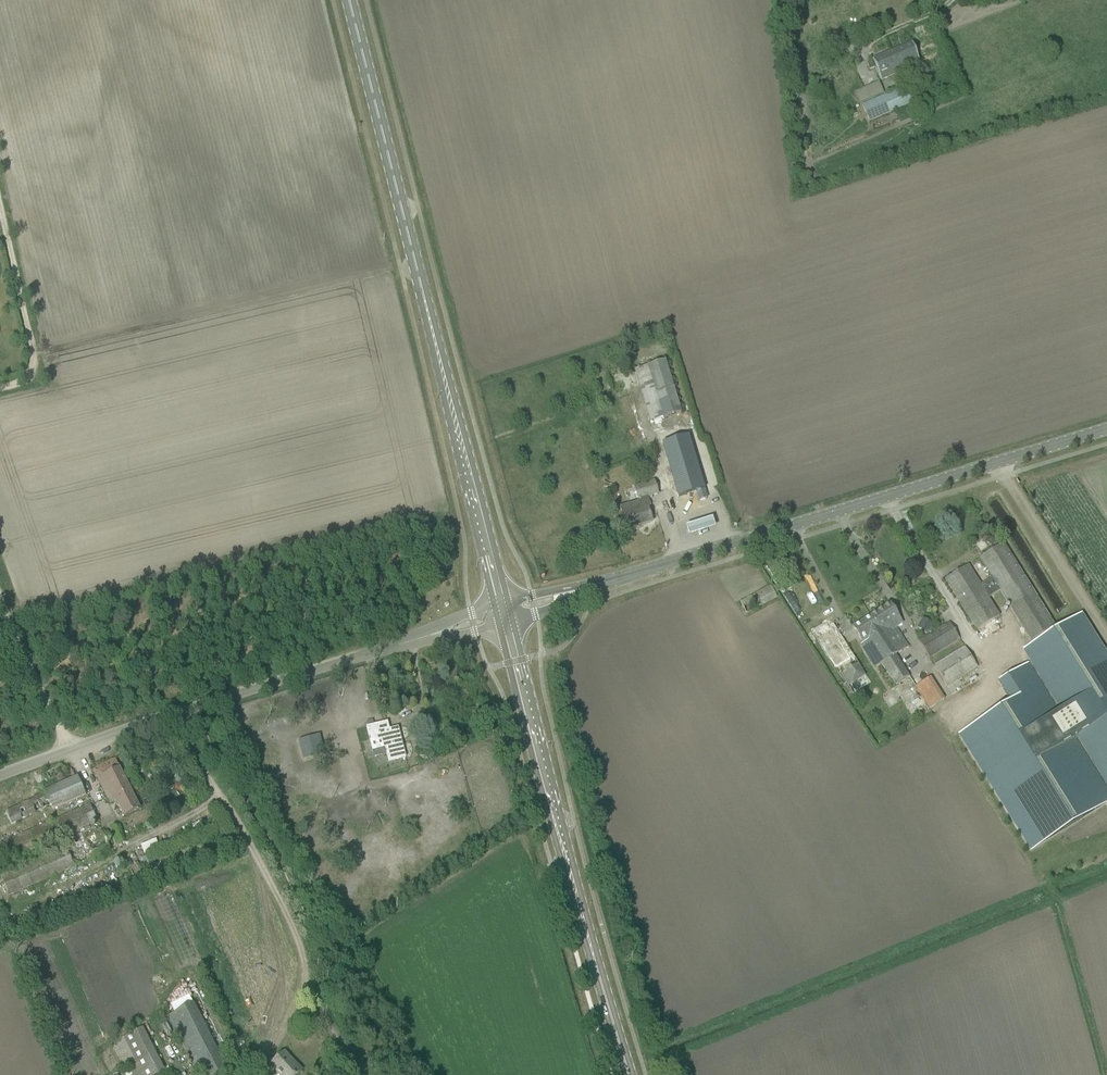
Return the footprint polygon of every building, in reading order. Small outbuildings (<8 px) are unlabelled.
[(920,63),(912,44),(892,52),(900,72),(920,63)] [(900,72),(892,52),(872,61),(881,80),(900,72)] [(919,76),(912,79),(916,88),(923,84),(919,76)] [(914,102),(910,92),(907,85),(862,105),(869,121),(914,102)] [(648,366),(664,418),(681,413),(665,361),(648,366)] [(664,448),(675,485),(679,497),(696,492),(699,501),(707,499),(689,440),(664,448)] [(648,497),(658,494),(654,481),(654,482),(651,474),(641,477),(643,485),(635,487),(638,500),(641,508),(621,515),(626,530),(652,522),(648,507),(651,506),(648,497)] [(992,546),(995,540),(988,537),(985,543),(992,546)] [(1032,641),(1054,627),(1003,545),(980,559),(992,578),(980,585),(968,566),(945,580),(977,631),(999,616),(988,598),(1000,591),(1032,642),(1032,641)] [(746,613),(777,598),(771,587),(740,602),(746,613)] [(870,616),(896,656),(908,648),(896,628),(903,623),(890,604),(870,616)] [(1022,651),(1030,664),(998,684),(1010,703),(957,736),(1030,852),(1106,804),(1106,656),(1081,614),(1022,651)] [(896,656),(870,616),(852,628),(862,644),(866,641),(896,687),(910,678),(896,656)] [(921,617),(915,628),(925,634),(931,623),(921,617)] [(960,640),(949,622),(943,626),(918,641),(929,659),(960,640)] [(852,693),(862,688),(870,682),(833,624),(818,633),(824,643),(822,645),(852,693)] [(965,647),(934,665),(947,687),(955,682),(965,676),(978,668),(965,647)] [(927,709),(944,700),(930,676),(914,686),(927,709)] [(388,762),(396,760),(405,758),(398,728),(389,730),(387,722),(367,728),(370,741),(382,738),(387,757),(388,762)] [(322,755),(317,736),(298,741),(303,760),(322,755)] [(93,770),(94,773),(110,805),(117,802),(124,817),(140,809),(119,768),(115,759),(93,770)] [(66,772),(61,765),(46,774),(51,781),(66,772)] [(0,799),(0,834),(53,811),(86,796),(78,777),(45,792),(41,781),(0,799)] [(98,822),(90,805),(0,845),(0,865),(98,822)] [(102,831),(1,876),(10,897),(111,852),(102,831)] [(140,844),(143,855),(159,851),(155,839),(140,844)] [(11,936),(39,924),(36,917),(8,929),(11,936)] [(278,974),(286,969),(283,965),(289,962),(287,958),(273,964),(278,974)] [(228,1072),(193,1004),(189,996),(171,1006),(175,1014),(169,1017),(197,1073),(203,1070),(205,1074),(222,1074),(228,1072)] [(143,1028),(118,1039),(134,1074),(158,1074),(164,1072),(143,1028)] [(278,1074),(279,1074),(297,1074),(301,1071),(284,1053),(270,1066),(278,1074)]
